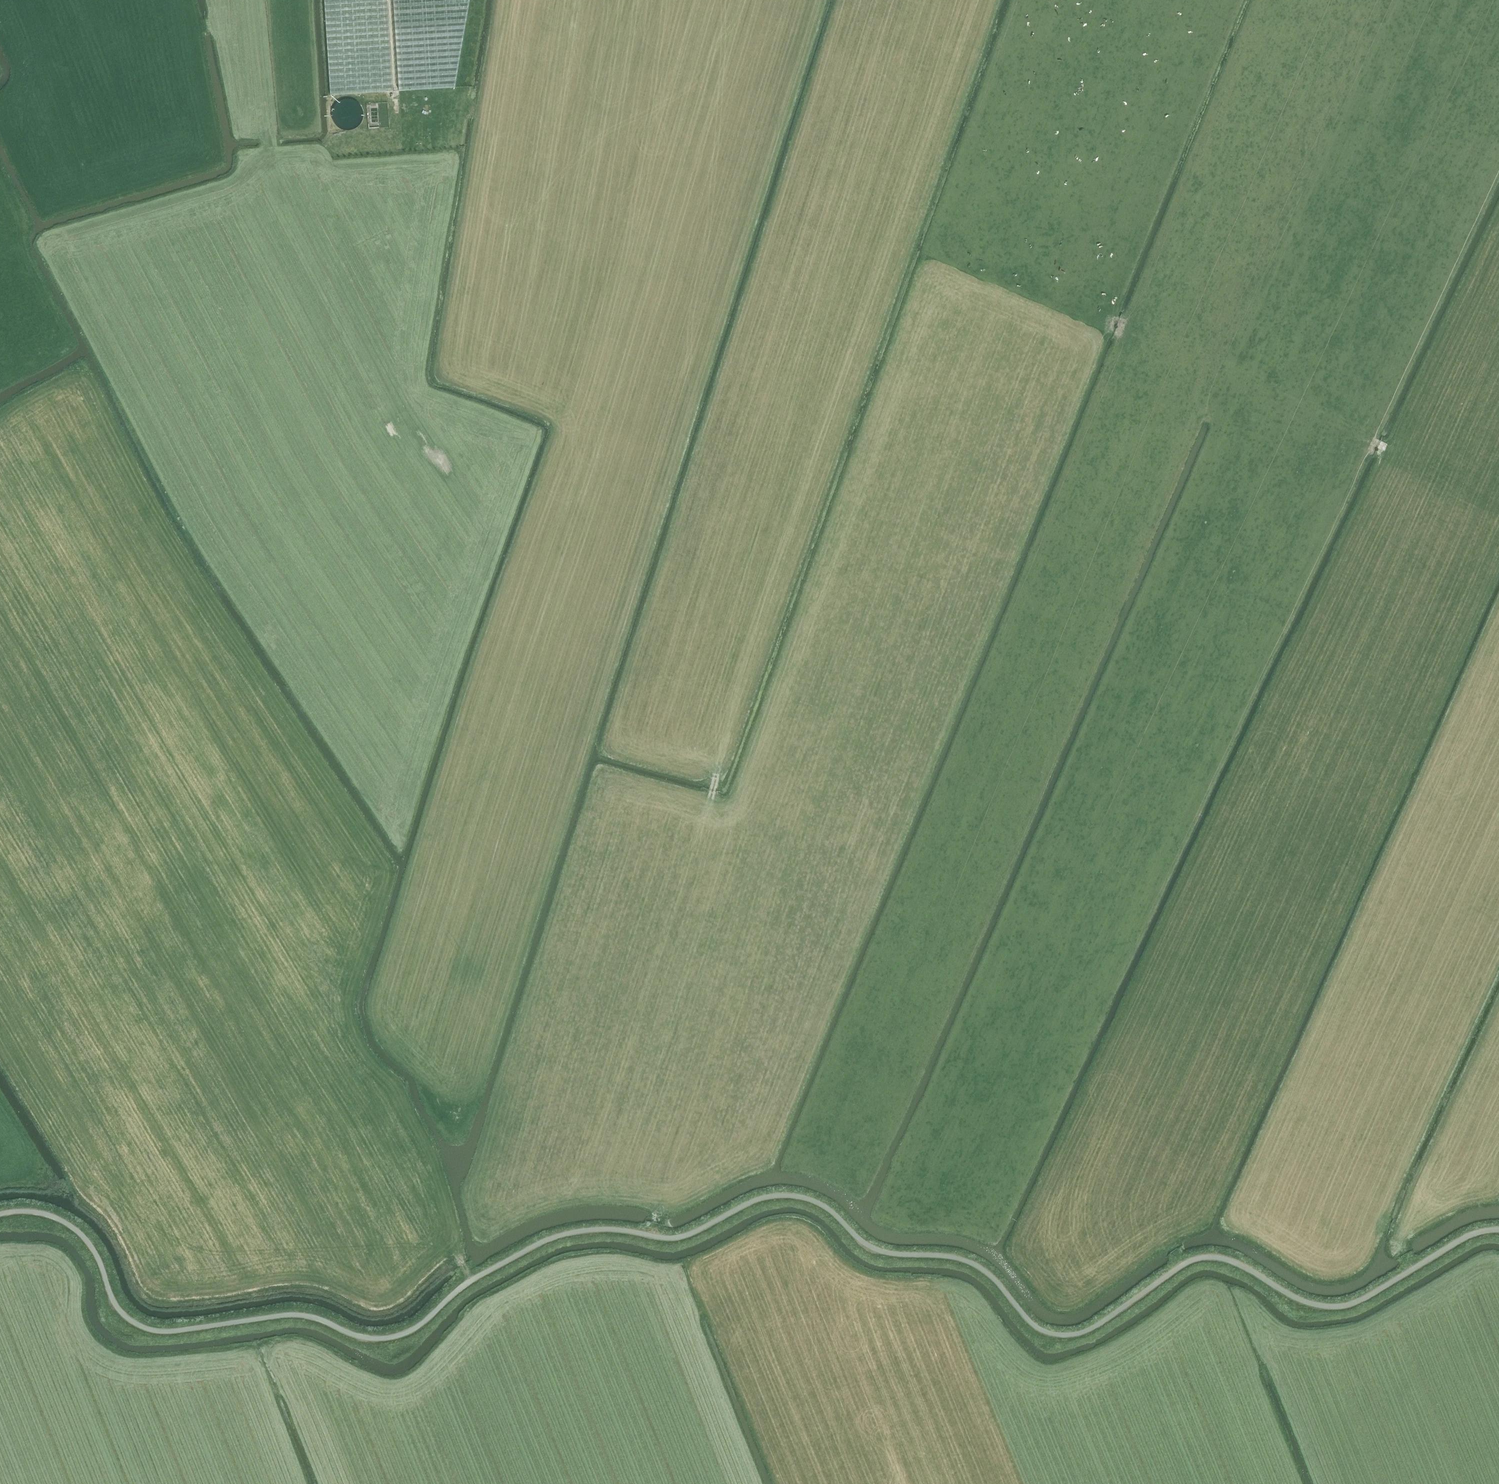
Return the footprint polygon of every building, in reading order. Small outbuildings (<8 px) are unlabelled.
[(387,0),(325,0),(331,95),(393,91),(387,0)] [(470,0),(394,0),(399,91),(455,87),(470,0)] [(361,120),(361,117),(361,115),(360,112),(359,109),(357,107),(354,105),(352,103),(349,102),(346,102),(344,102),(340,103),(337,105),(335,106),(333,109),(331,112),(331,115),(330,117),(331,120),(331,123),(333,126),(335,129),(337,130),(340,132),(344,133),(346,133),(349,133),(352,132),(354,130),(357,128),(359,126),(360,123),(361,120)]
